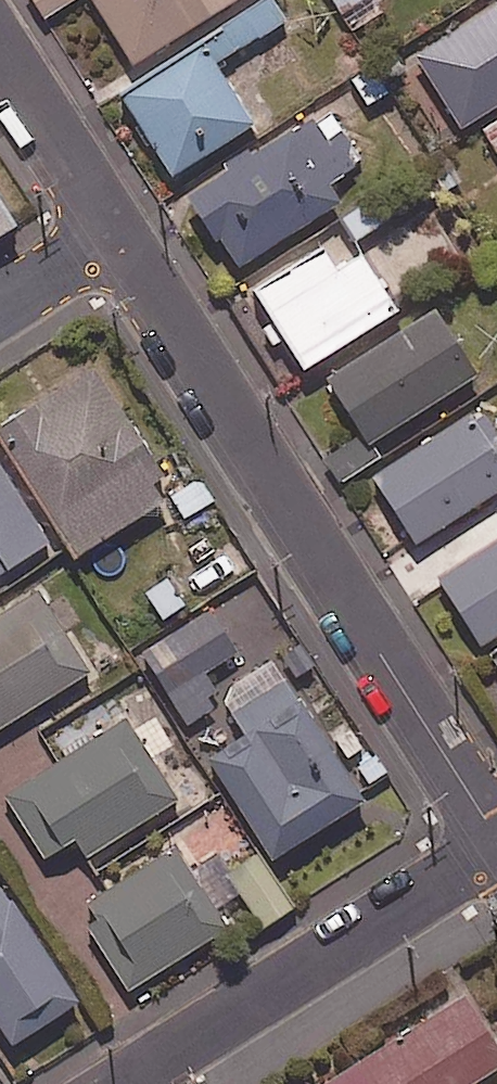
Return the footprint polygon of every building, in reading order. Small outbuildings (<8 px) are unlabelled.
[(132,60),(229,0),(94,0),(132,60)] [(222,56),(284,20),(273,0),(258,0),(207,31),(222,56)] [(339,11),(357,0),(333,0),(339,11)] [(414,54),(459,125),(496,101),(496,2),(414,54)] [(252,121),(201,42),(121,95),(172,173),(252,121)] [(358,161),(327,107),(186,187),(229,264),(340,201),(327,179),(358,161)] [(482,126),(496,153),(496,118),(482,126)] [(13,223),(0,202),(0,232),(13,223)] [(335,270),(322,249),(254,292),(302,368),(396,309),(361,253),(335,270)] [(475,373),(435,308),(327,375),(368,440),(475,373)] [(93,364),(0,421),(0,436),(72,554),(172,493),(93,364)] [(470,412),(371,475),(413,541),(496,488),(496,455),(470,412)] [(0,465),(0,570),(46,543),(0,465)] [(439,574),(480,641),(496,630),(496,539),(439,574)] [(196,596),(182,569),(145,589),(160,616),(196,596)] [(35,586),(0,609),(0,726),(88,669),(35,586)] [(207,609),(174,631),(141,652),(186,721),(219,700),(202,674),(235,652),(207,609)] [(361,795),(269,658),(219,692),(238,721),(201,746),(274,854),(361,795)] [(178,796),(127,716),(6,792),(44,854),(73,836),(85,855),(178,796)] [(80,903),(131,986),(226,928),(175,845),(80,903)] [(257,848),(224,869),(262,928),(295,907),(257,848)] [(0,884),(0,1026),(10,1041),(75,1000),(0,884)] [(496,1068),(496,1051),(461,994),(315,1083),(471,1083),(496,1068)]
